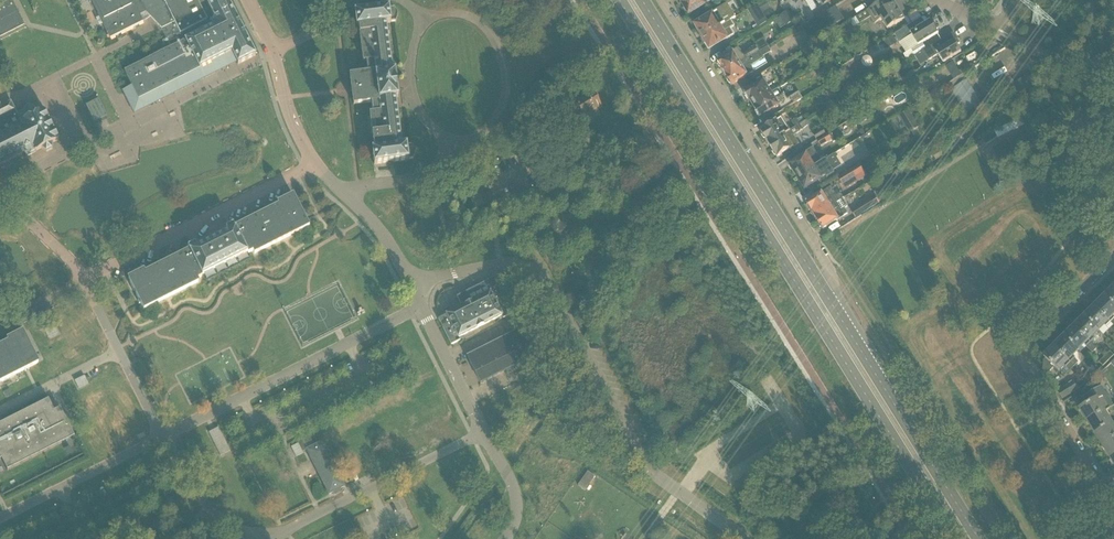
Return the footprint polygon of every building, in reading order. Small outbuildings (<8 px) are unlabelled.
[(171,47),(124,71),(139,99),(169,84),(173,92),(216,71),(211,62),(231,52),(238,65),(256,56),(227,0),(90,0),(110,38),(143,22),(140,15),(146,13),(150,17),(151,17),(160,27),(161,29),(171,47)] [(680,2),(688,15),(710,0),(712,3),(718,0),(684,0),(680,2)] [(888,29),(895,25),(897,24),(897,23),(905,19),(895,2),(890,5),(887,0),(884,0),(868,10),(876,23),(882,19),(888,29)] [(23,25),(11,1),(0,6),(0,37),(23,25)] [(704,19),(694,25),(699,32),(702,38),(730,20),(735,17),(734,16),(727,4),(711,14),(711,15),(704,19)] [(803,27),(811,40),(845,19),(837,6),(806,25),(803,27)] [(412,145),(411,145),(406,146),(406,145),(401,145),(395,97),(398,97),(395,71),(392,71),(386,24),(390,23),(390,22),(396,21),(397,20),(397,19),(398,17),(398,16),(398,15),(398,14),(398,13),(398,12),(397,11),(396,9),(395,8),(394,8),(388,8),(354,12),(356,27),(359,27),(363,62),(366,62),(368,73),(350,75),(353,104),(372,102),(373,114),(370,114),(374,149),(372,149),(374,164),(408,160),(408,159),(414,158),(415,157),(416,155),(416,154),(416,152),(416,151),(416,150),(415,149),(414,147),(413,146),(412,145)] [(768,10),(763,14),(769,22),(774,19),(768,10)] [(780,18),(775,21),(780,29),(785,26),(786,27),(792,23),(785,11),(779,15),(780,18)] [(861,14),(856,18),(860,24),(865,21),(861,14)] [(801,17),(797,20),(802,27),(803,27),(806,25),(801,17)] [(912,35),(919,45),(939,33),(936,29),(938,28),(934,22),(933,23),(930,20),(925,23),(922,18),(895,34),(900,43),(912,35)] [(731,20),(702,38),(705,43),(704,43),(708,49),(709,49),(710,50),(719,44),(734,35),(730,28),(735,26),(731,20)] [(953,33),(923,51),(928,61),(938,54),(943,63),(961,52),(957,45),(960,43),(953,33)] [(912,35),(900,43),(906,53),(919,45),(912,35)] [(893,36),(883,42),(887,49),(897,43),(893,36)] [(726,55),(717,61),(718,62),(717,64),(719,67),(721,67),(722,68),(725,72),(751,57),(751,56),(758,52),(767,46),(763,39),(762,39),(755,44),(756,45),(755,46),(747,51),(742,54),(738,48),(726,55)] [(906,53),(903,55),(907,60),(915,56),(911,50),(906,53)] [(928,61),(923,51),(914,57),(920,66),(928,61)] [(751,57),(725,72),(727,76),(727,77),(727,78),(727,80),(729,83),(730,83),(732,85),(766,64),(758,52),(751,56),(751,57)] [(953,63),(945,68),(953,82),(962,77),(959,73),(953,63)] [(817,68),(817,71),(818,74),(822,75),(824,73),(825,69),(823,67),(820,66),(817,68)] [(959,73),(962,77),(969,72),(967,68),(959,73)] [(763,81),(744,93),(745,94),(745,95),(747,99),(748,99),(752,105),(772,92),(768,86),(781,78),(777,73),(775,74),(772,69),(770,70),(760,76),(763,81)] [(1008,74),(998,80),(1004,90),(1014,83),(1008,74)] [(952,92),(959,103),(975,94),(968,82),(952,92)] [(1014,83),(1004,90),(1010,99),(1017,94),(1015,92),(1019,90),(1014,83)] [(772,92),(752,105),(760,117),(779,105),(782,111),(792,105),(802,98),(798,92),(792,96),(787,99),(784,94),(781,95),(777,89),(772,92)] [(578,110),(584,119),(602,108),(591,91),(571,104),(576,112),(578,110)] [(975,94),(959,103),(965,113),(981,103),(975,94)] [(873,95),(856,105),(860,112),(877,102),(873,95)] [(1017,95),(1002,105),(1008,113),(1012,110),(1016,116),(1027,109),(1017,95)] [(24,110),(17,114),(10,101),(1,106),(0,104),(0,165),(24,153),(26,157),(36,152),(35,151),(41,148),(46,152),(52,149),(52,142),(59,139),(43,109),(40,102),(32,107),(31,106),(29,106),(28,106),(27,107),(26,107),(25,108),(25,109),(24,110)] [(98,102),(84,109),(93,128),(107,121),(98,102)] [(909,110),(898,116),(904,126),(915,120),(909,110)] [(770,125),(761,130),(762,132),(761,134),(763,137),(765,138),(769,143),(790,130),(782,117),(770,125)] [(850,129),(863,121),(859,121),(857,118),(847,124),(850,129)] [(797,119),(792,122),(796,128),(800,125),(797,119)] [(915,120),(904,126),(909,133),(919,127),(915,120)] [(1017,121),(995,132),(995,133),(997,137),(998,138),(1020,128),(1017,121)] [(800,125),(796,128),(799,133),(804,130),(800,125)] [(828,134),(817,140),(821,147),(831,141),(833,143),(844,137),(838,128),(828,134)] [(822,129),(813,135),(816,140),(826,134),(822,129)] [(790,130),(769,143),(772,149),(772,151),(774,154),(776,155),(777,157),(786,151),(799,143),(790,130)] [(1026,131),(1001,144),(1008,159),(1034,147),(1026,131)] [(995,133),(983,140),(986,144),(997,137),(995,133)] [(789,165),(796,177),(821,161),(818,156),(811,160),(807,154),(789,165)] [(821,161),(796,177),(800,183),(799,184),(801,187),(803,187),(804,189),(810,185),(825,176),(827,177),(834,173),(833,171),(826,159),(821,161)] [(859,165),(838,178),(842,184),(856,176),(858,179),(865,175),(859,165)] [(816,197),(806,203),(814,216),(835,203),(842,198),(843,198),(840,194),(836,196),(831,187),(827,190),(816,197)] [(143,271),(128,278),(134,290),(136,294),(140,301),(141,303),(144,310),(199,283),(197,280),(252,252),(254,255),(309,227),(305,220),(304,218),(301,211),(298,207),(293,196),(291,196),(278,203),(279,205),(234,228),(233,225),(228,227),(225,228),(227,232),(197,248),(195,244),(187,248),(189,251),(144,273),(143,271)] [(876,196),(851,211),(855,219),(880,203),(876,196)] [(835,203),(814,216),(823,229),(832,223),(838,219),(838,220),(848,214),(845,209),(848,207),(842,198),(835,203)] [(439,319),(452,345),(460,341),(458,337),(501,316),(502,319),(524,308),(518,295),(517,295),(517,296),(514,298),(504,278),(487,287),(489,291),(471,300),(469,295),(462,299),(465,304),(446,314),(447,315),(439,319)] [(1104,297),(1113,306),(1113,287),(1104,297)] [(1094,306),(1111,323),(1113,326),(1113,317),(1113,306),(1104,297),(1094,306)] [(1094,306),(1084,317),(1099,332),(1105,326),(1107,328),(1111,323),(1094,306)] [(1084,317),(1074,326),(1091,343),(1095,339),(1093,337),(1099,332),(1084,317)] [(43,329),(48,339),(59,333),(54,323),(43,329)] [(1074,326),(1064,336),(1079,352),(1085,346),(1092,353),(1096,349),(1091,343),(1074,326)] [(467,357),(480,384),(538,354),(524,327),(467,357)] [(22,332),(7,339),(9,342),(0,346),(0,382),(38,363),(22,332)] [(1064,336),(1054,346),(1071,363),(1074,366),(1074,367),(1078,362),(1075,359),(1073,357),(1079,352),(1064,336)] [(1071,363),(1054,346),(1044,357),(1046,359),(1044,361),(1043,373),(1046,377),(1055,368),(1059,372),(1060,372),(1059,371),(1065,366),(1070,371),(1074,366),(1071,363)] [(1105,357),(1109,361),(1113,356),(1113,355),(1110,352),(1105,357)] [(1109,361),(1105,357),(1099,363),(1103,367),(1109,361)] [(1090,372),(1084,377),(1088,381),(1094,376),(1090,372)] [(84,376),(74,381),(78,389),(88,384),(84,376)] [(1088,381),(1084,377),(1079,383),(1083,387),(1088,381)] [(1058,393),(1062,400),(1078,389),(1074,382),(1058,393)] [(1087,422),(1106,411),(1113,407),(1113,406),(1102,387),(1102,386),(1082,398),(1083,398),(1088,406),(1080,410),(1087,422)] [(2,460),(8,472),(62,445),(61,443),(74,437),(75,438),(76,438),(61,409),(55,412),(50,401),(0,425),(0,461),(2,460)] [(1087,422),(1095,435),(1111,424),(1107,418),(1110,416),(1106,411),(1087,422)] [(1102,447),(1113,440),(1113,429),(1111,424),(1095,435),(1102,447)] [(218,428),(208,433),(220,456),(230,451),(218,428)] [(306,450),(329,495),(344,487),(322,442),(320,443),(314,431),(308,434),(314,446),(306,450)] [(1110,459),(1113,457),(1113,440),(1102,447),(1110,459)] [(290,447),(295,457),(303,453),(298,443),(290,447)] [(595,477),(587,471),(577,485),(585,491),(595,477)]
